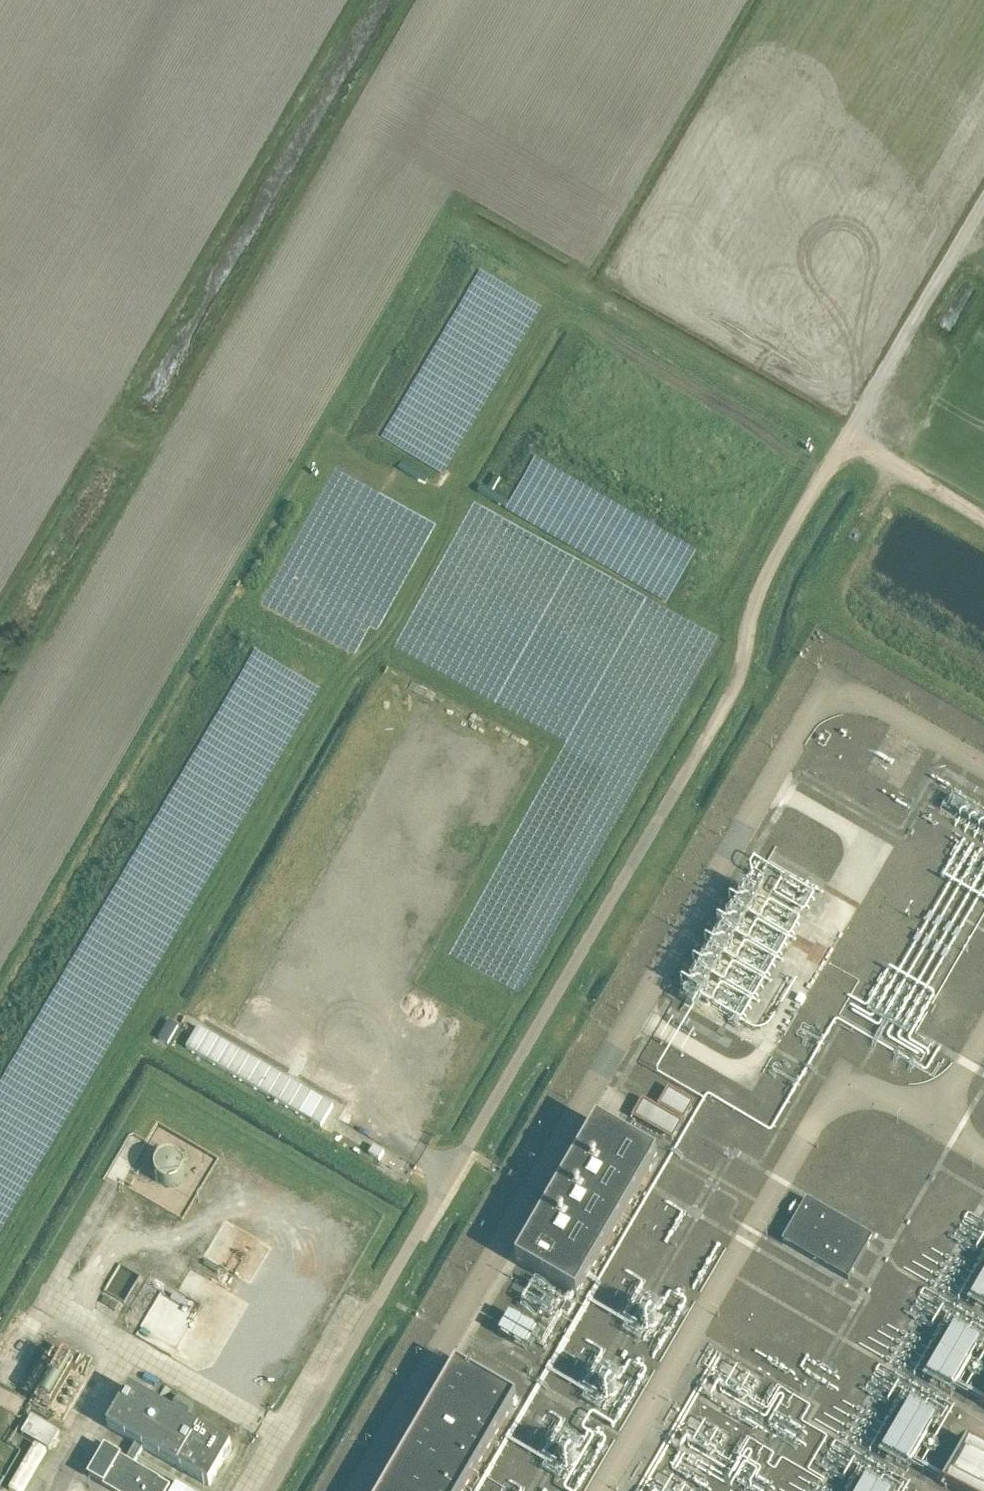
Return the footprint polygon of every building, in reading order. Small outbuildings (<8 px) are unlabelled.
[(682,989),(743,1022),(798,921),(754,897),(747,909),(730,900),(682,989)] [(168,1048),(178,1030),(169,1025),(159,1043),(168,1048)] [(334,1110),(199,1031),(187,1052),(322,1131),(334,1110)] [(695,1106),(669,1091),(658,1109),(685,1125),(695,1106)] [(684,1126),(643,1102),(632,1120),(673,1144),(684,1126)] [(598,1127),(518,1266),(577,1300),(657,1162),(598,1127)] [(380,1164),(384,1156),(374,1150),(369,1158),(380,1164)] [(783,1245),(847,1283),(872,1241),(808,1204),(783,1245)] [(983,1309),(983,1274),(970,1302),(983,1309)] [(496,1338),(526,1352),(536,1331),(506,1317),(496,1338)] [(949,1326),(927,1380),(957,1392),(979,1337),(949,1326)] [(458,1369),(387,1490),(467,1490),(518,1404),(458,1369)] [(109,1429),(137,1446),(127,1463),(106,1450),(89,1479),(108,1490),(169,1490),(170,1489),(160,1483),(161,1482),(134,1467),(144,1450),(209,1488),(231,1452),(130,1393),(109,1429)] [(881,1454),(909,1469),(936,1415),(908,1401),(881,1454)] [(50,1453),(59,1436),(32,1420),(22,1437),(50,1453)] [(949,1490),(983,1490),(983,1454),(957,1438),(956,1440),(967,1446),(944,1486),(933,1480),(932,1481),(949,1490)] [(47,1454),(36,1448),(11,1490),(25,1490),(47,1454)] [(857,1490),(888,1490),(863,1478),(857,1490)]
